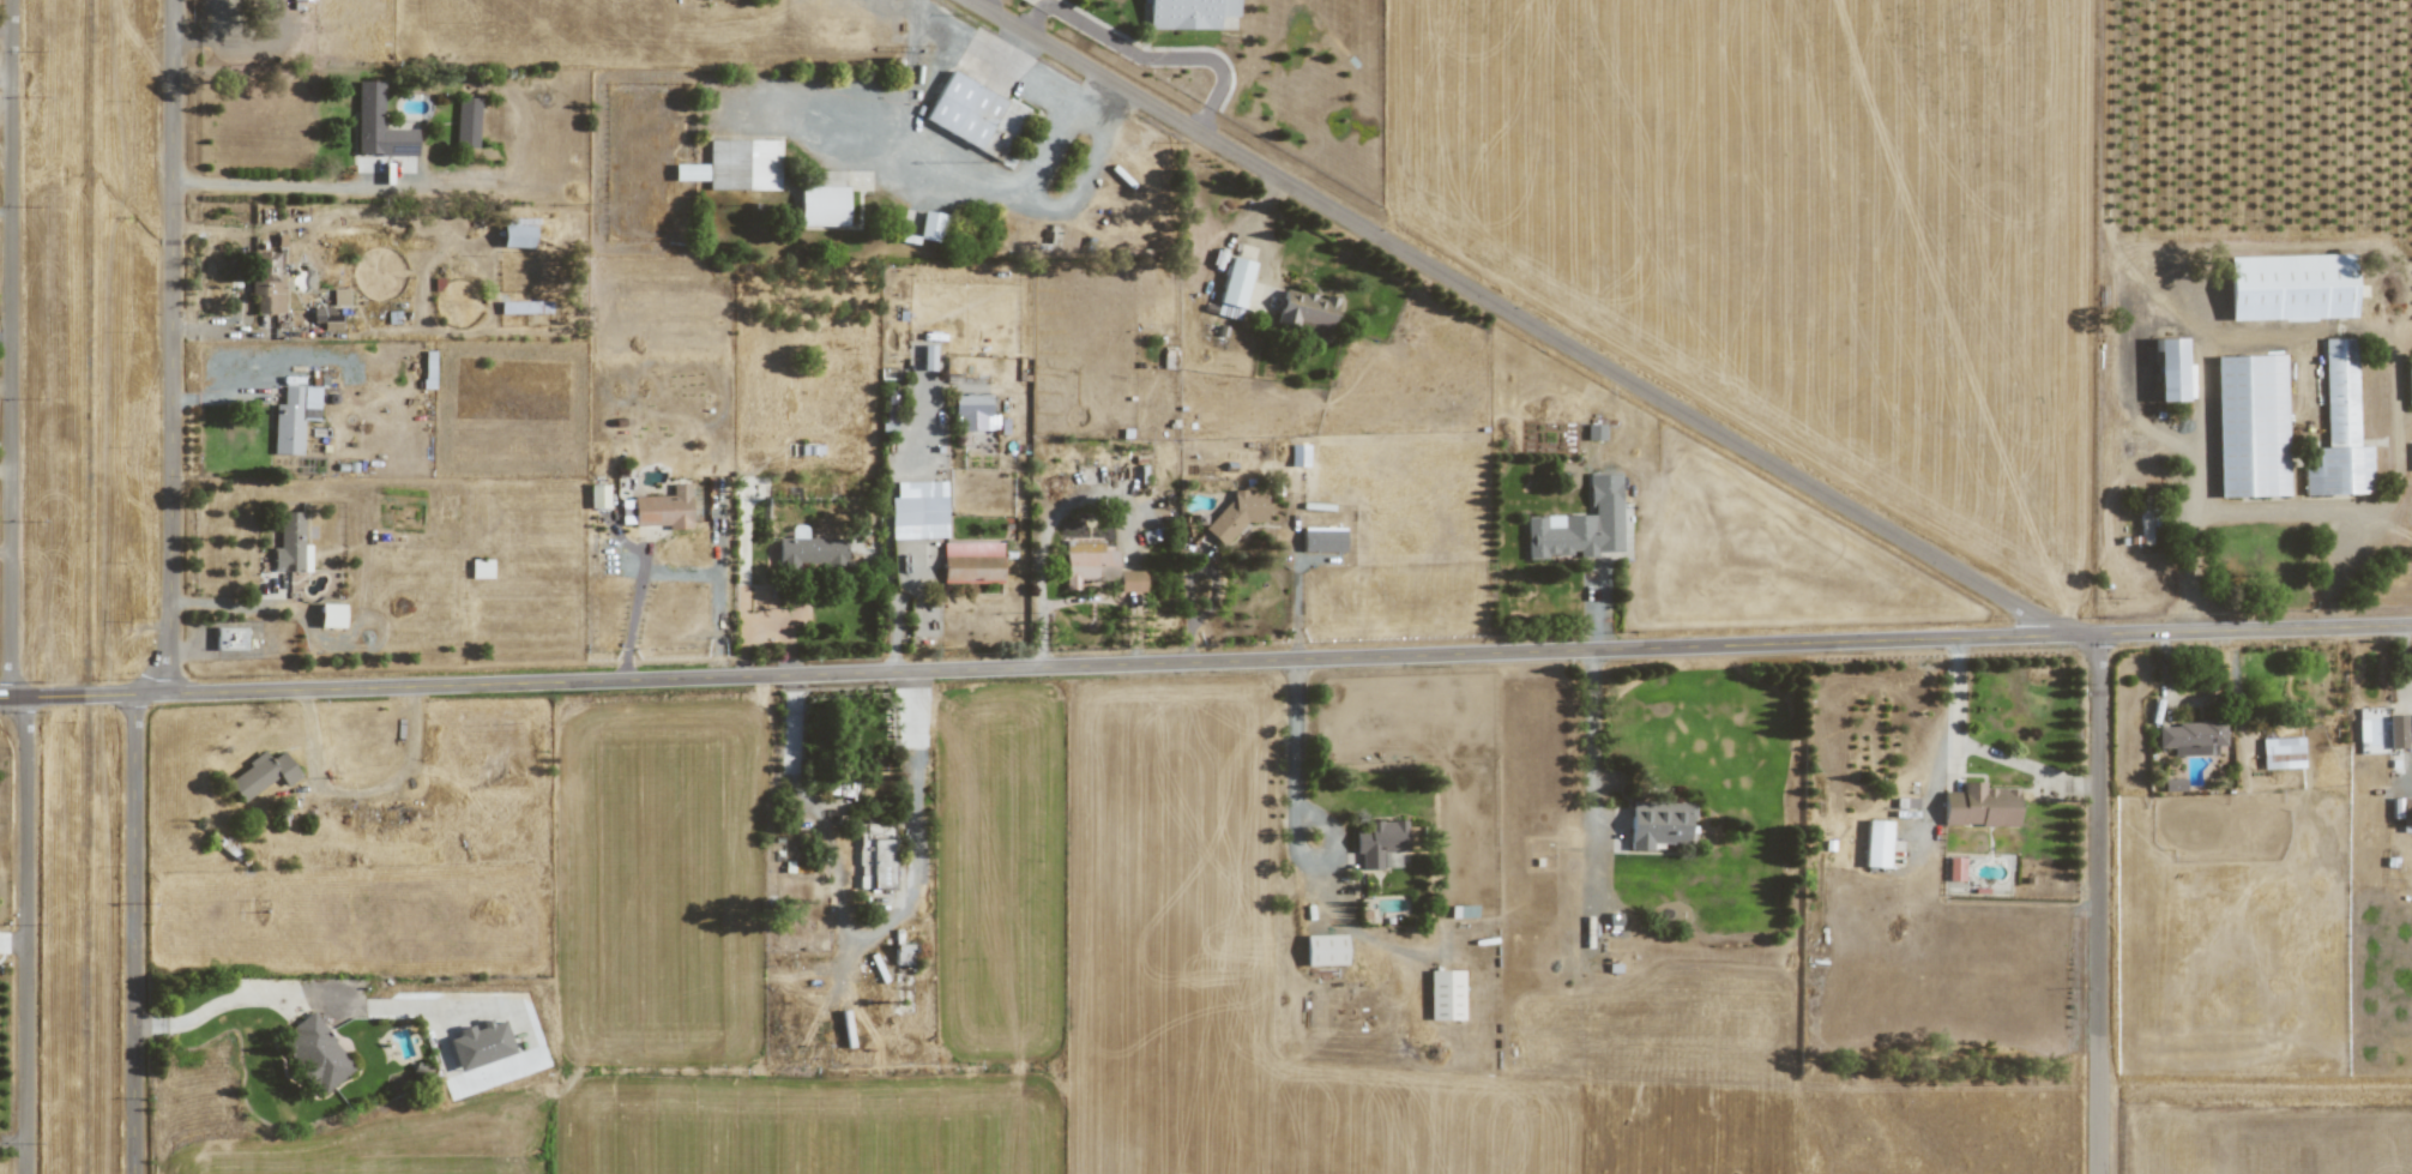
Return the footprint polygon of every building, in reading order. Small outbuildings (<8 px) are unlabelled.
[(1141,4),(1146,4),(1146,28),(1218,29),(1218,16),(1237,16),(1237,0),(1141,0),(1141,4)] [(1001,161),(1026,109),(949,70),(923,121),(1001,161)] [(356,154),(416,155),(416,129),(382,128),(383,81),(357,80),(356,154)] [(477,147),(479,98),(457,97),(455,146),(477,147)] [(779,190),(780,140),(708,139),(708,190),(779,190)] [(706,164),(673,164),(673,181),(706,180),(706,164)] [(847,227),(847,186),(799,186),(799,226),(847,227)] [(944,214),(922,210),(918,238),(940,241),(944,214)] [(533,225),(501,224),(501,247),(532,248),(533,225)] [(283,313),(284,274),(279,274),(280,252),(253,252),(252,295),(255,295),(255,313),(283,313)] [(2226,256),(2228,321),(2353,318),(2351,254),(2226,256)] [(1253,263),(1230,257),(1214,313),(1237,320),(1253,263)] [(1327,336),(1337,298),(1324,294),(1323,298),(1284,288),(1275,323),(1327,336)] [(333,305),(348,304),(348,289),(332,289),(333,305)] [(2154,339),(2156,401),(2183,400),(2182,338),(2154,339)] [(2370,493),(2369,446),(2358,446),(2355,338),(2323,338),(2325,447),(2315,448),(2315,467),(2303,467),(2304,495),(2370,493)] [(934,345),(923,345),(922,370),(933,370),(934,345)] [(2214,356),(2217,497),(2288,495),(2284,354),(2214,356)] [(301,454),(303,419),(318,419),(319,387),(283,386),(282,404),(274,404),(272,453),(301,454)] [(959,431),(989,430),(988,395),(953,395),(954,422),(959,422),(959,431)] [(1586,439),(1604,440),(1604,424),(1586,424),(1586,439)] [(1308,444),(1289,445),(1290,467),(1308,466),(1308,444)] [(1525,516),(1527,557),(1597,555),(1597,552),(1622,551),(1620,472),(1588,473),(1589,514),(1525,516)] [(896,482),(896,497),(889,497),(890,539),(946,538),(945,481),(896,482)] [(632,496),(633,526),(668,525),(668,530),(690,529),(689,483),(671,484),(671,495),(632,496)] [(607,484),(589,485),(590,508),(607,508),(607,484)] [(1265,521),(1264,490),(1232,491),(1232,497),(1203,528),(1222,546),(1245,522),(1265,521)] [(271,547),(272,572),(310,571),(310,544),(303,544),(303,511),(278,512),(279,547),(271,547)] [(2149,511),(2139,512),(2140,544),(2150,544),(2149,511)] [(1302,552),(1344,552),(1344,529),(1302,528),(1302,552)] [(777,538),(778,570),(846,568),(845,537),(777,538)] [(942,543),(943,584),(1003,583),(1002,541),(942,543)] [(1065,589),(1079,589),(1079,581),(1116,580),(1116,541),(1064,542),(1065,589)] [(492,578),(491,560),(471,560),(471,578),(492,578)] [(1144,592),(1144,571),(1119,570),(1119,591),(1144,592)] [(319,627),(343,628),(344,604),(319,603),(319,627)] [(215,650),(246,650),(246,627),(215,627),(215,650)] [(2389,748),(2406,748),(2405,716),(2388,716),(2389,748)] [(2216,755),(2216,745),(2224,745),(2224,722),(2157,723),(2157,748),(2172,747),(2173,756),(2216,755)] [(2303,767),(2301,736),(2260,738),(2262,769),(2303,767)] [(279,777),(285,786),(300,777),(283,751),(269,760),(265,753),(226,779),(241,802),(279,777)] [(2162,779),(2162,792),(2184,791),(2184,778),(2162,779)] [(858,780),(828,779),(828,796),(857,797),(858,780)] [(2016,826),(2016,789),(1982,788),(1982,782),(1961,782),(1961,792),(1942,791),(1942,825),(2016,826)] [(2391,798),(2391,818),(2411,817),(2411,797),(2391,798)] [(1628,850),(1651,850),(1651,843),(1687,844),(1687,820),(1693,820),(1693,802),(1630,800),(1628,850)] [(1406,852),(1405,820),(1363,821),(1363,830),(1354,830),(1354,853),(1361,853),(1361,869),(1382,869),(1381,852),(1406,852)] [(1864,867),(1887,868),(1890,821),(1866,820),(1864,867)] [(892,889),(893,824),(858,823),(856,888),(892,889)] [(1963,857),(1946,857),(1946,880),(1962,881),(1963,857)] [(1475,905),(1449,906),(1450,918),(1476,917),(1475,905)] [(1305,965),(1345,965),(1344,934),(1304,935),(1305,965)] [(895,964),(913,965),(913,944),(895,943),(895,964)] [(1462,1020),(1463,970),(1429,970),(1429,1020),(1462,1020)] [(355,1069),(312,1012),(276,1038),(319,1096),(355,1069)] [(457,1071),(514,1053),(503,1020),(490,1024),(489,1021),(457,1032),(458,1035),(447,1039),(457,1071)]
